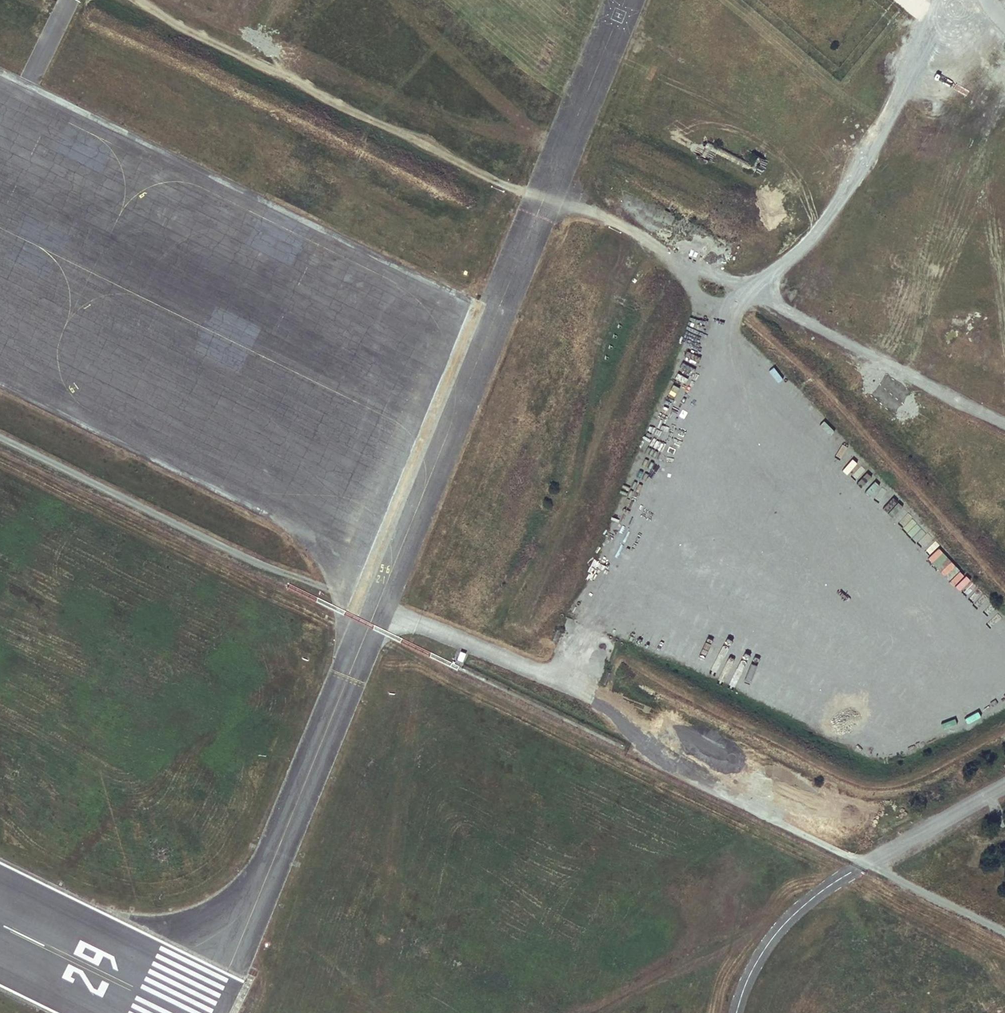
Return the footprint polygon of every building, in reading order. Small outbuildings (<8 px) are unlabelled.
[(957,95),(954,100),(967,109),(970,104),(957,95)] [(801,660),(797,666),(809,673),(813,668),(801,660)]
